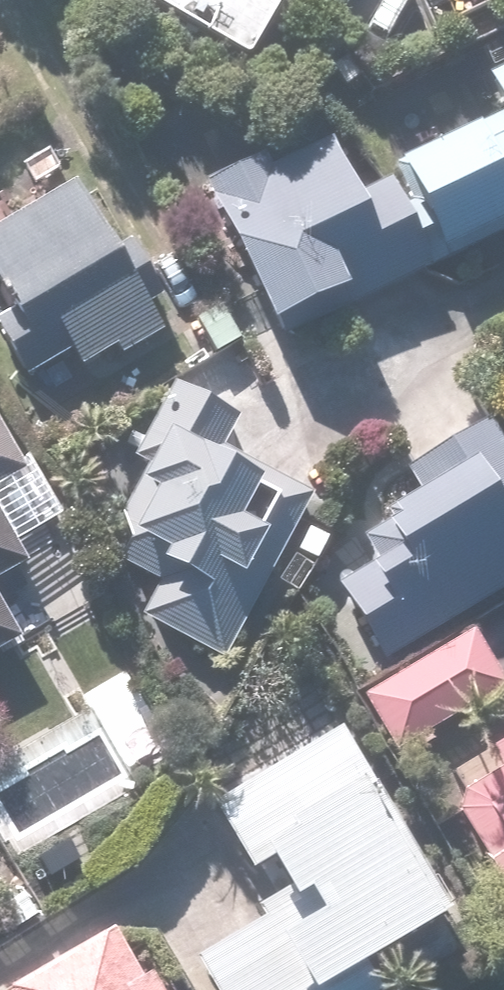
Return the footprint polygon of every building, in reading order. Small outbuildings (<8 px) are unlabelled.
[(236,70),(277,0),(113,0),(236,70)] [(473,51),(503,118),(503,36),(473,51)] [(393,171),(398,183),(364,198),(327,118),(199,177),(272,335),(346,301),(351,310),(503,239),(503,119),(393,171)] [(23,384),(62,361),(71,376),(107,355),(113,365),(153,342),(65,193),(0,232),(0,346),(23,384)] [(301,502),(212,455),(229,424),(162,388),(145,420),(59,582),(215,664),(301,502)] [(503,594),(503,428),(490,435),(483,423),(396,473),(409,495),(348,529),(367,562),(311,594),(358,677),(503,594)] [(0,449),(0,491),(19,481),(0,449)] [(15,573),(0,546),(0,582),(15,573)] [(358,707),(394,764),(499,698),(462,641),(358,707)] [(355,976),(439,926),(325,737),(203,811),(265,914),(184,963),(201,989),(364,989),(355,976)] [(424,786),(503,920),(503,738),(424,786)] [(11,989),(146,989),(141,982),(129,989),(101,939),(11,989)]
